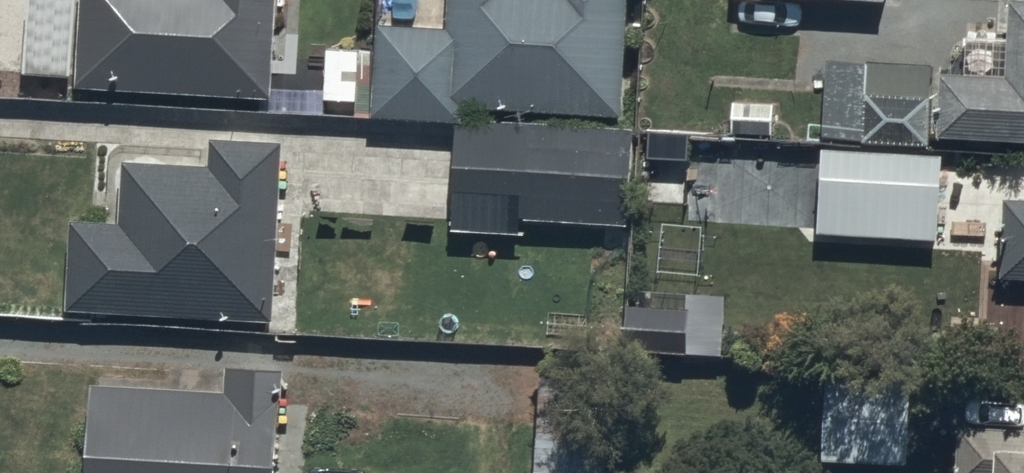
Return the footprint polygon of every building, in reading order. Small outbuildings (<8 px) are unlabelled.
[(25,66),(67,69),(73,0),(30,0),(25,66)] [(79,79),(270,89),(275,0),(83,0),(79,79)] [(374,17),(369,110),(457,114),(458,102),(619,110),(624,0),(445,0),(445,20),(374,17)] [(935,128),(1023,133),(1023,0),(1008,0),(1005,68),(938,65),(935,128)] [(929,90),(865,88),(863,135),(927,137),(929,90)] [(630,122),(455,116),(453,185),(524,187),(523,216),(627,220),(630,122)] [(71,215),(66,304),(274,313),(282,136),(213,133),(211,160),(118,156),(116,217),(71,215)] [(819,228),(934,230),(935,146),(820,144),(819,228)] [(1002,192),(999,267),(1009,267),(1006,345),(1023,346),(1023,193),(1002,192)] [(95,381),(90,472),(277,472),(282,363),(228,361),(227,387),(95,381)] [(538,361),(532,472),(603,472),(608,365),(538,361)] [(823,374),(820,456),(904,459),(907,377),(823,374)] [(957,419),(954,472),(1023,472),(1023,422),(957,419)]
